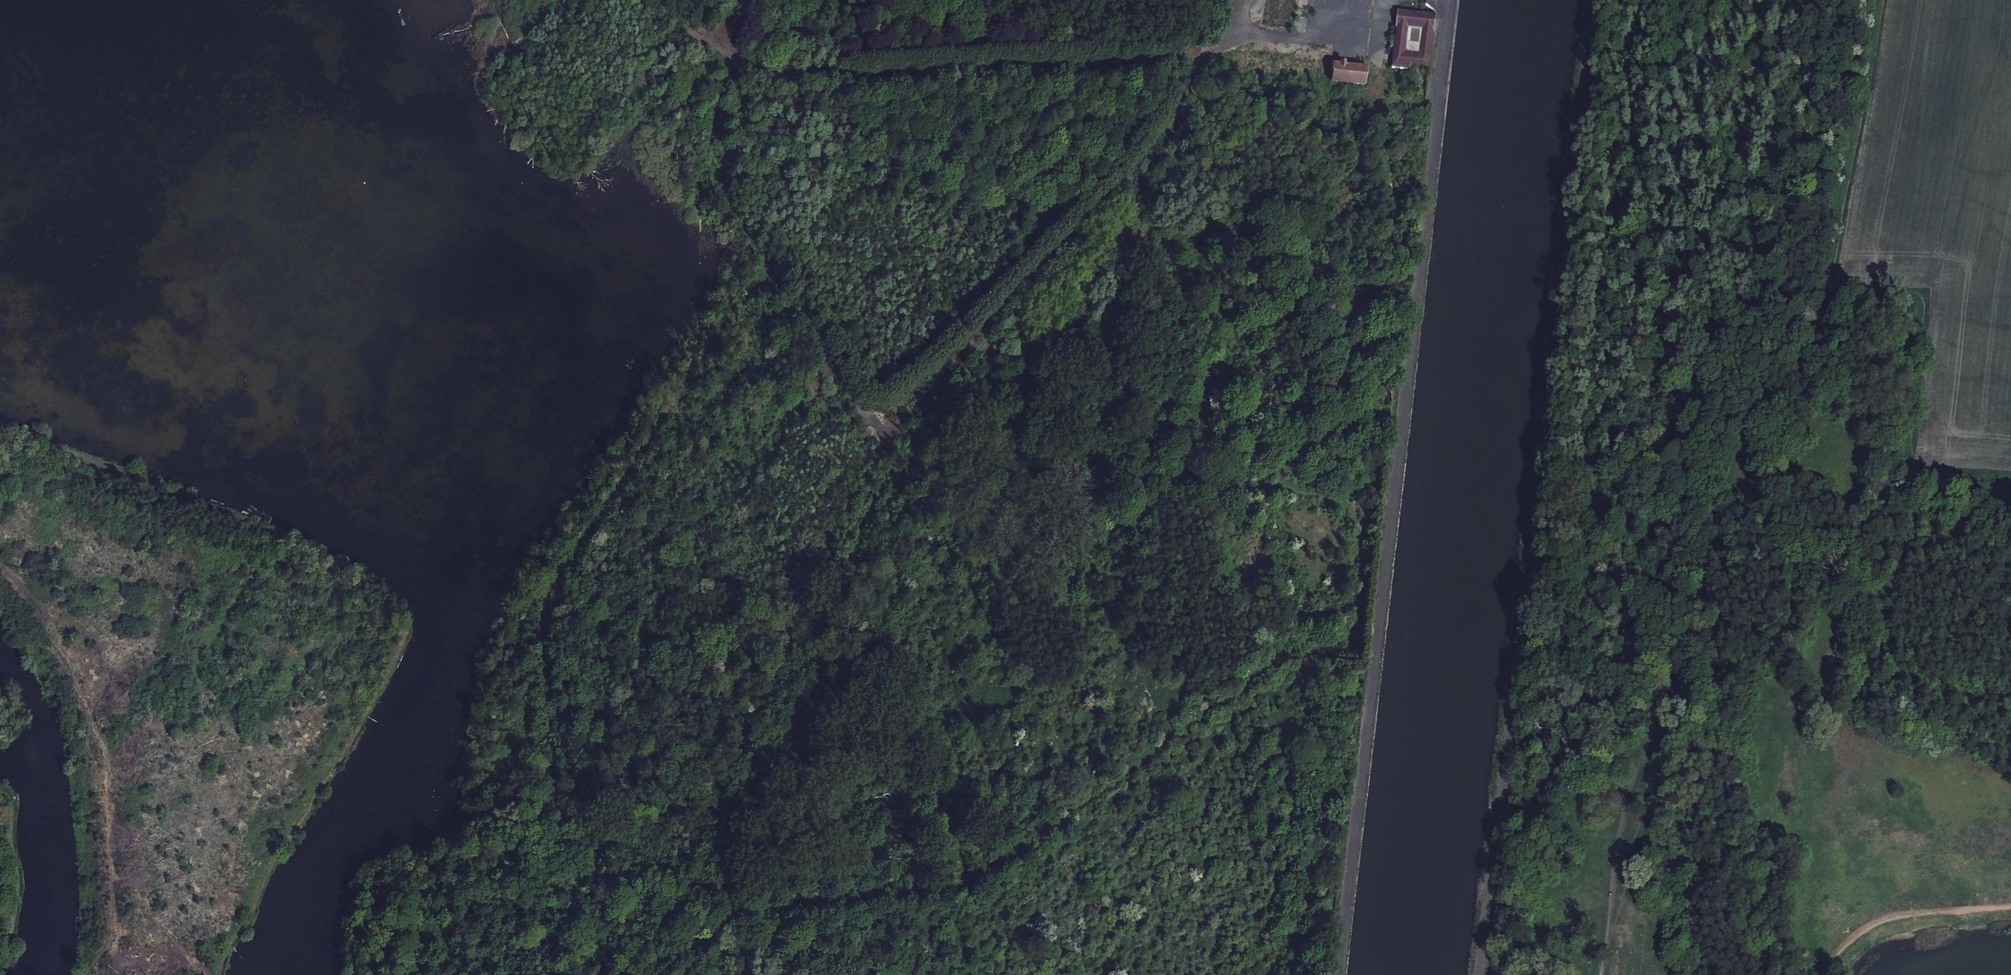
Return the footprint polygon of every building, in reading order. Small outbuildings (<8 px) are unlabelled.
[(1430,9),(1406,7),(1399,9),(1395,39),(1392,39),(1390,48),(1394,49),(1392,68),(1429,71),(1435,14),(1430,9)] [(1364,68),(1332,64),(1330,80),(1343,81),(1362,84),(1364,68)] [(258,516),(255,523),(263,527),(266,520),(258,516)]
